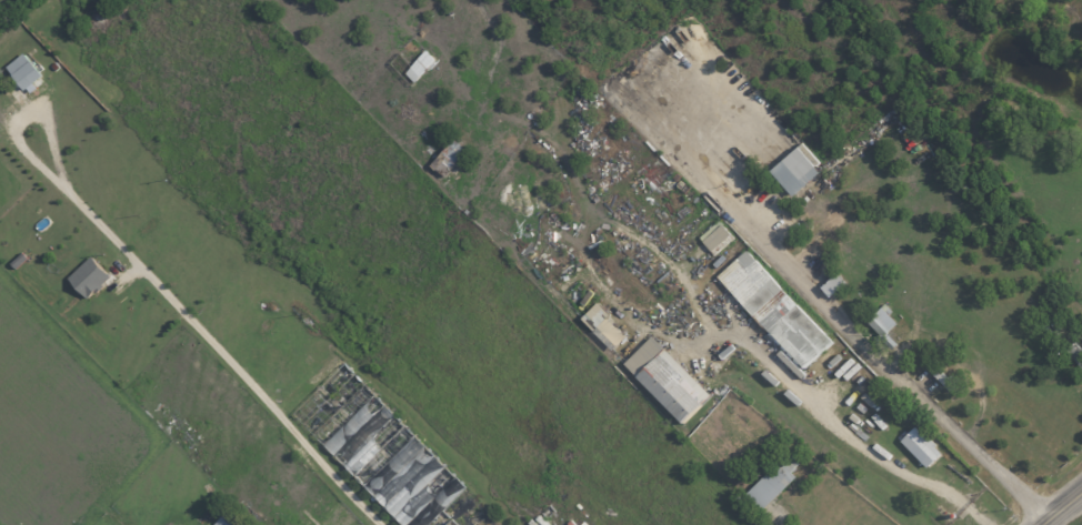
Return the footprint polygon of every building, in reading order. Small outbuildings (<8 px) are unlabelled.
[(418,82),(439,59),(429,50),(408,72),(418,82)] [(28,89),(46,75),(27,52),(9,67),(28,89)] [(471,151),(458,139),(434,164),(447,177),(471,151)] [(797,195),(828,166),(805,142),(775,172),(797,195)] [(702,237),(716,252),(735,234),(722,219),(702,237)] [(837,342),(750,249),(721,276),(807,369),(837,342)] [(88,298),(114,278),(96,256),(70,276),(88,298)] [(825,286),(834,296),(850,284),(842,273),(825,286)] [(585,318),(614,350),(630,335),(600,303),(585,318)] [(870,321),(886,338),(901,323),(885,306),(870,321)] [(627,364),(687,424),(716,395),(656,335),(627,364)] [(1077,342),(1068,351),(1081,366),(1081,347),(1077,342)] [(377,438),(399,415),(377,393),(327,446),(358,476),(386,447),(377,438)] [(946,451),(919,425),(904,441),(931,467),(946,451)] [(367,485),(406,524),(426,524),(447,505),(449,506),(469,487),(419,435),(367,485)] [(747,495),(764,512),(800,476),(794,471),(803,462),(796,454),(783,467),(779,463),(747,495)] [(230,512),(216,524),(242,524),(230,512)]
